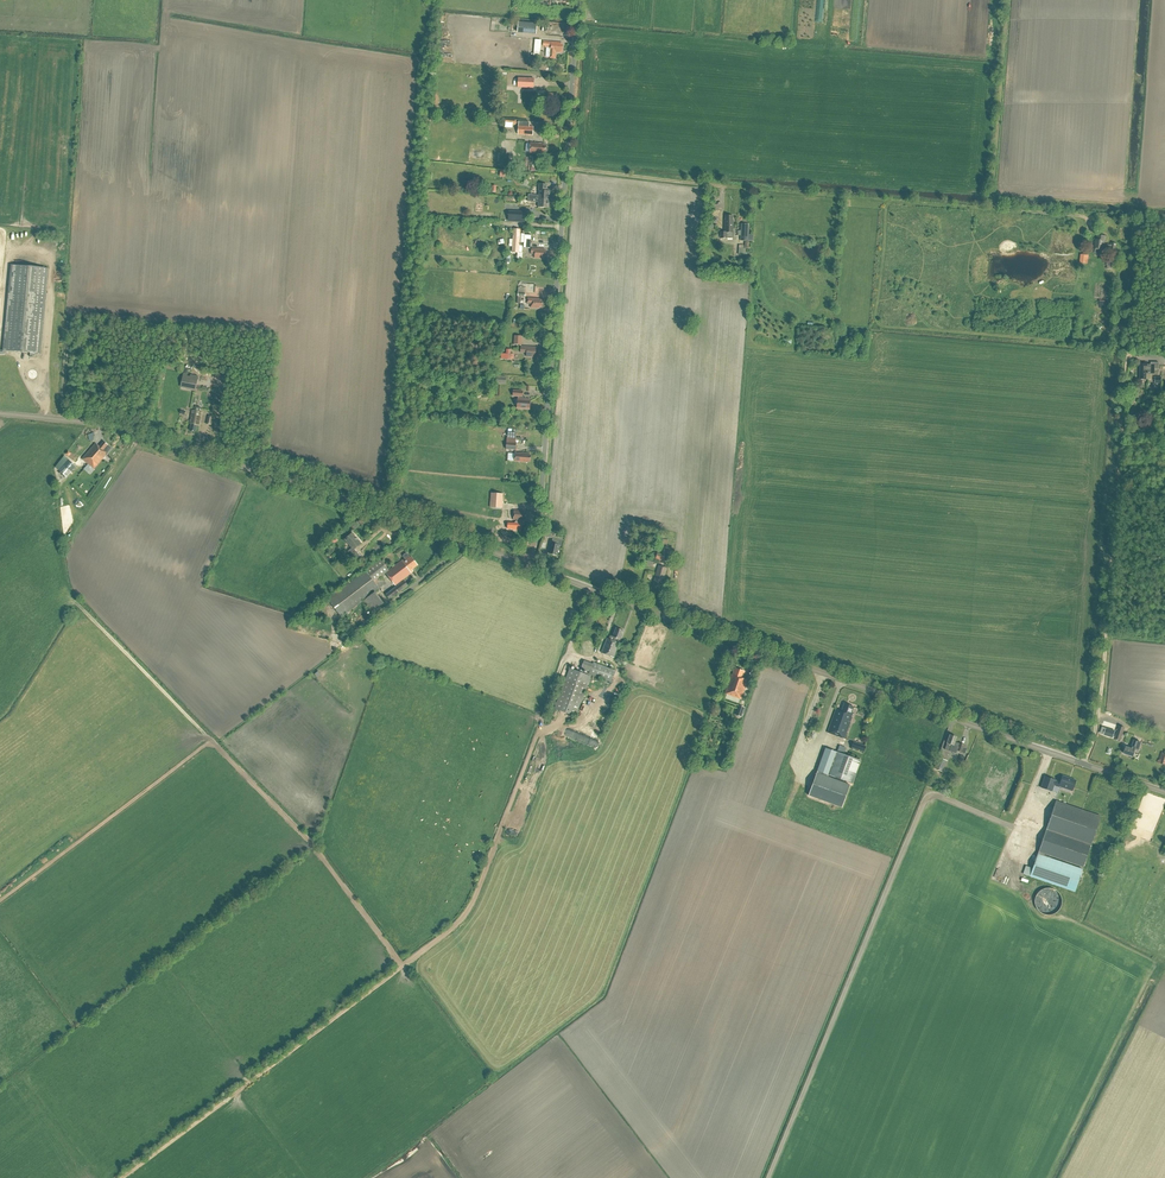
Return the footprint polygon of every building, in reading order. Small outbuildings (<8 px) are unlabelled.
[(537,23),(526,23),(518,22),(517,33),(536,35),(537,23)] [(540,52),(541,40),(535,40),(534,55),(539,55),(539,58),(544,59),(544,52),(540,52)] [(562,53),(562,45),(561,45),(561,43),(543,42),(543,46),(546,46),(546,57),(549,57),(549,58),(555,59),(555,52),(562,53)] [(517,88),(533,88),(534,79),(517,78),(517,88)] [(558,102),(558,96),(557,96),(557,94),(547,93),(546,103),(556,103),(556,102),(558,102)] [(519,126),(518,134),(532,135),(533,127),(529,126),(529,122),(519,122),(519,126)] [(530,143),(529,153),(542,154),(542,153),(545,154),(546,145),(543,145),(543,144),(530,143)] [(499,177),(511,178),(511,171),(500,170),(499,177)] [(549,200),(550,191),(547,191),(547,185),(539,185),(538,191),(539,191),(539,196),(536,196),(536,195),(528,195),(528,198),(549,200)] [(549,200),(528,198),(528,202),(536,202),(538,202),(538,207),(548,208),(549,200)] [(509,211),(508,221),(527,222),(527,212),(509,211)] [(733,238),(733,220),(733,216),(725,216),(725,220),(724,220),(724,232),(720,232),(720,238),(733,238)] [(704,225),(709,231),(714,226),(709,221),(704,225)] [(749,224),(741,224),(740,241),(748,241),(749,224)] [(522,246),(521,246),(519,246),(520,229),(513,229),(512,239),(509,239),(509,246),(511,246),(511,252),(517,252),(521,253),(522,246)] [(1111,247),(1104,246),(1105,241),(1106,241),(1106,236),(1098,235),(1097,240),(1096,239),(1095,249),(1104,250),(1104,251),(1110,252),(1111,247)] [(546,257),(546,251),(544,251),(545,250),(531,249),(530,254),(534,254),(533,258),(544,259),(544,257),(546,257)] [(1080,264),(1088,264),(1089,256),(1081,255),(1080,264)] [(48,268),(10,265),(2,350),(40,354),(48,268)] [(507,306),(516,306),(517,298),(508,298),(507,306)] [(542,307),(542,301),(540,301),(541,299),(527,298),(526,304),(530,304),(530,307),(540,308),(540,306),(542,307)] [(514,344),(521,345),(522,336),(514,336),(514,344)] [(538,358),(539,350),(537,349),(537,348),(520,346),(520,352),(526,352),(526,357),(538,358)] [(507,350),(506,354),(501,353),(501,359),(513,359),(514,354),(510,354),(510,350),(507,350)] [(1141,364),(1140,379),(1146,380),(1146,379),(1146,373),(1152,374),(1154,374),(1154,373),(1155,369),(1159,369),(1159,363),(1151,362),(1151,364),(1147,364),(1146,364),(1146,363),(1144,363),(1144,364),(1141,364)] [(20,379),(27,377),(24,370),(18,372),(20,379)] [(180,387),(195,390),(198,377),(190,375),(190,377),(183,375),(180,387)] [(522,396),(523,391),(513,390),(513,396),(518,396),(518,399),(517,408),(529,409),(530,400),(526,400),(527,399),(524,396),(522,396)] [(202,412),(192,410),(189,424),(191,424),(190,431),(196,432),(197,425),(199,426),(202,412)] [(505,449),(516,450),(517,439),(506,438),(505,449)] [(94,469),(108,454),(107,453),(111,449),(108,446),(108,445),(104,441),(100,446),(96,443),(82,459),(94,469)] [(528,454),(515,453),(514,462),(527,463),(528,462),(530,462),(530,455),(528,455),(528,454)] [(68,459),(59,470),(67,477),(76,466),(68,459)] [(503,494),(491,493),(490,507),(502,508),(503,494)] [(508,522),(507,529),(513,529),(520,530),(520,523),(517,523),(519,520),(524,521),(524,519),(526,519),(526,513),(524,513),(525,511),(514,510),(514,520),(517,520),(515,523),(508,522)] [(552,536),(553,531),(554,530),(545,528),(544,536),(552,538),(553,538),(551,544),(551,543),(549,553),(557,555),(559,546),(561,546),(563,538),(552,536)] [(361,544),(352,533),(345,540),(352,548),(348,551),(355,560),(360,556),(354,549),(361,544)] [(663,561),(668,540),(660,538),(657,548),(658,548),(657,553),(653,552),(652,558),(655,558),(654,562),(661,564),(662,561),(663,561)] [(395,585),(413,571),(412,569),(417,565),(411,557),(410,558),(407,554),(405,553),(403,555),(403,557),(404,559),(389,570),(380,558),(328,599),(341,617),(363,601),(372,612),(384,603),(375,592),(379,588),(375,582),(386,573),(395,585)] [(644,558),(643,562),(647,564),(647,566),(653,567),(654,560),(644,558)] [(649,589),(655,568),(648,566),(642,587),(649,589)] [(652,586),(659,588),(659,587),(661,588),(662,583),(663,582),(664,581),(664,579),(667,569),(658,566),(652,586)] [(390,599),(408,585),(404,580),(386,594),(390,599)] [(623,631),(616,628),(613,637),(610,636),(609,639),(607,638),(601,653),(613,657),(619,643),(617,643),(619,640),(620,640),(623,631)] [(593,662),(593,664),(584,660),(581,669),(590,672),(589,674),(611,682),(616,671),(593,662)] [(570,668),(554,708),(576,716),(591,676),(570,668)] [(744,672),(734,668),(732,675),(731,675),(725,693),(727,694),(725,698),(739,703),(740,698),(741,699),(747,680),(742,678),(744,672)] [(853,707),(844,704),(841,712),(835,710),(827,732),(844,738),(853,713),(851,712),(853,707)] [(735,715),(741,717),(741,715),(744,716),(746,708),(738,705),(735,715)] [(1115,739),(1121,741),(1125,728),(1119,726),(1115,739)] [(1106,728),(1104,735),(1113,738),(1115,731),(1106,728)] [(576,735),(574,741),(570,740),(569,742),(580,746),(583,737),(576,735)] [(949,735),(944,749),(949,751),(956,754),(957,750),(961,752),(964,745),(959,743),(959,744),(954,742),(956,737),(949,735)] [(1126,747),(1124,754),(1133,757),(1135,751),(1138,752),(1141,743),(1134,741),(1131,748),(1126,747)] [(853,742),(851,747),(864,752),(866,746),(853,742)] [(825,748),(817,771),(808,796),(842,808),(850,785),(828,777),(829,775),(852,784),(861,760),(825,748)] [(934,769),(943,772),(947,761),(938,757),(934,769)] [(1062,776),(1060,782),(1055,781),(1055,780),(1044,777),(1041,788),(1052,791),(1053,786),(1058,788),(1059,786),(1072,791),(1075,781),(1062,776)] [(1083,867),(1101,816),(1056,801),(1033,868),(1026,866),(1023,874),(1075,892),(1082,869),(1049,857),(1049,856),(1083,867)]
